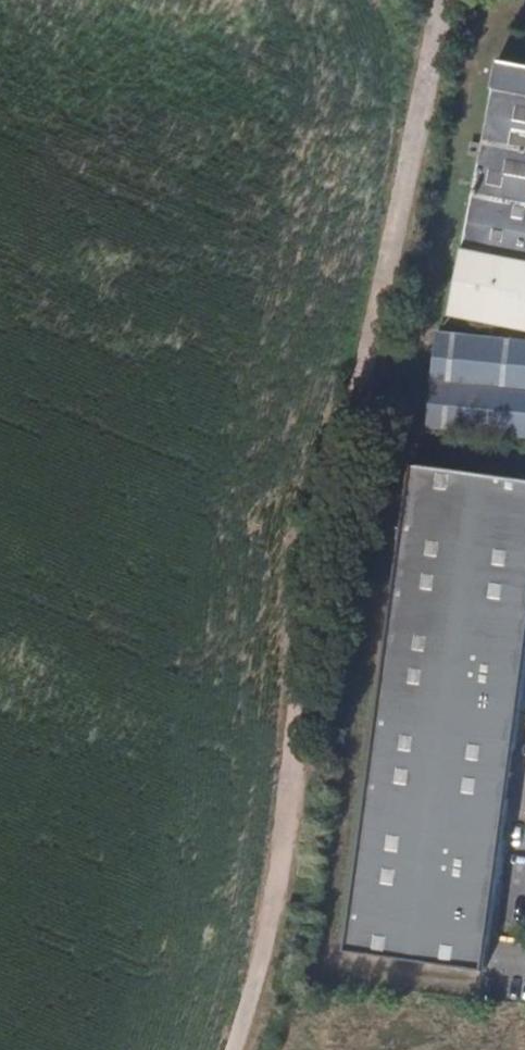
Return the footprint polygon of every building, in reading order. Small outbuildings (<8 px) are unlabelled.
[(523,40),(462,293),(524,308),(524,41),(523,40)] [(455,318),(443,403),(524,415),(524,327),(455,318)] [(424,441),(342,926),(482,950),(524,689),(524,458),(424,441)]
